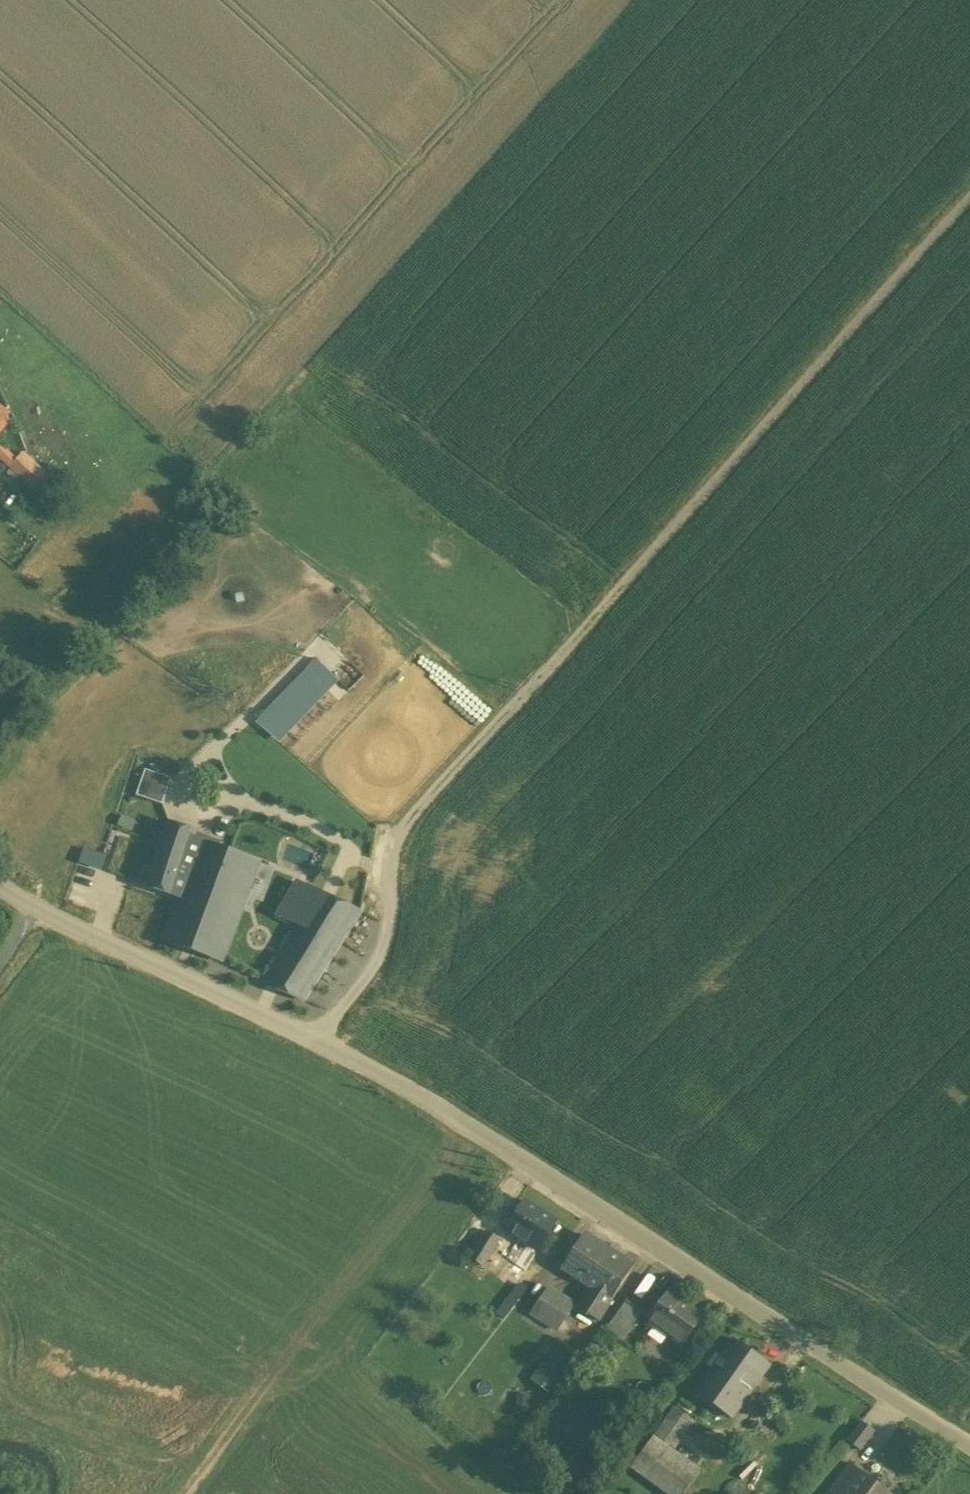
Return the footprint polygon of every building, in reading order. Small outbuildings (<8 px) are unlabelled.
[(26,453),(11,469),(40,495),(54,479),(26,453)] [(276,736),(324,687),(307,674),(260,722),(276,736)] [(138,795),(163,804),(172,778),(146,769),(138,795)] [(181,898),(182,898),(202,843),(193,839),(195,832),(170,823),(149,887),(181,898)] [(202,843),(182,898),(181,898),(166,939),(222,960),(258,864),(202,843)] [(106,869),(111,855),(87,846),(82,860),(106,869)] [(284,950),(264,982),(306,1000),(362,912),(321,892),(320,893),(320,892),(284,950)] [(526,1201),(508,1229),(539,1249),(558,1221),(526,1201)] [(475,1249),(489,1258),(501,1239),(487,1230),(475,1249)] [(586,1235),(565,1268),(587,1282),(592,1286),(578,1307),(600,1321),(636,1267),(586,1235)] [(503,1314),(512,1319),(530,1288),(521,1283),(503,1314)] [(537,1310),(558,1324),(572,1303),(550,1289),(537,1310)] [(687,1302),(671,1290),(650,1319),(684,1343),(703,1316),(686,1303),(687,1302)] [(626,1301),(607,1328),(623,1339),(642,1313),(626,1301)] [(564,1339),(536,1378),(560,1395),(588,1357),(564,1339)] [(735,1340),(697,1392),(732,1418),(771,1365),(735,1340)] [(522,1393),(519,1409),(529,1411),(532,1394),(522,1393)] [(673,1410),(621,1483),(637,1493),(685,1493),(702,1470),(674,1451),(693,1424),(673,1410)] [(862,1421),(848,1440),(861,1450),(876,1431),(862,1421)] [(828,1493),(893,1493),(851,1463),(828,1493)]
